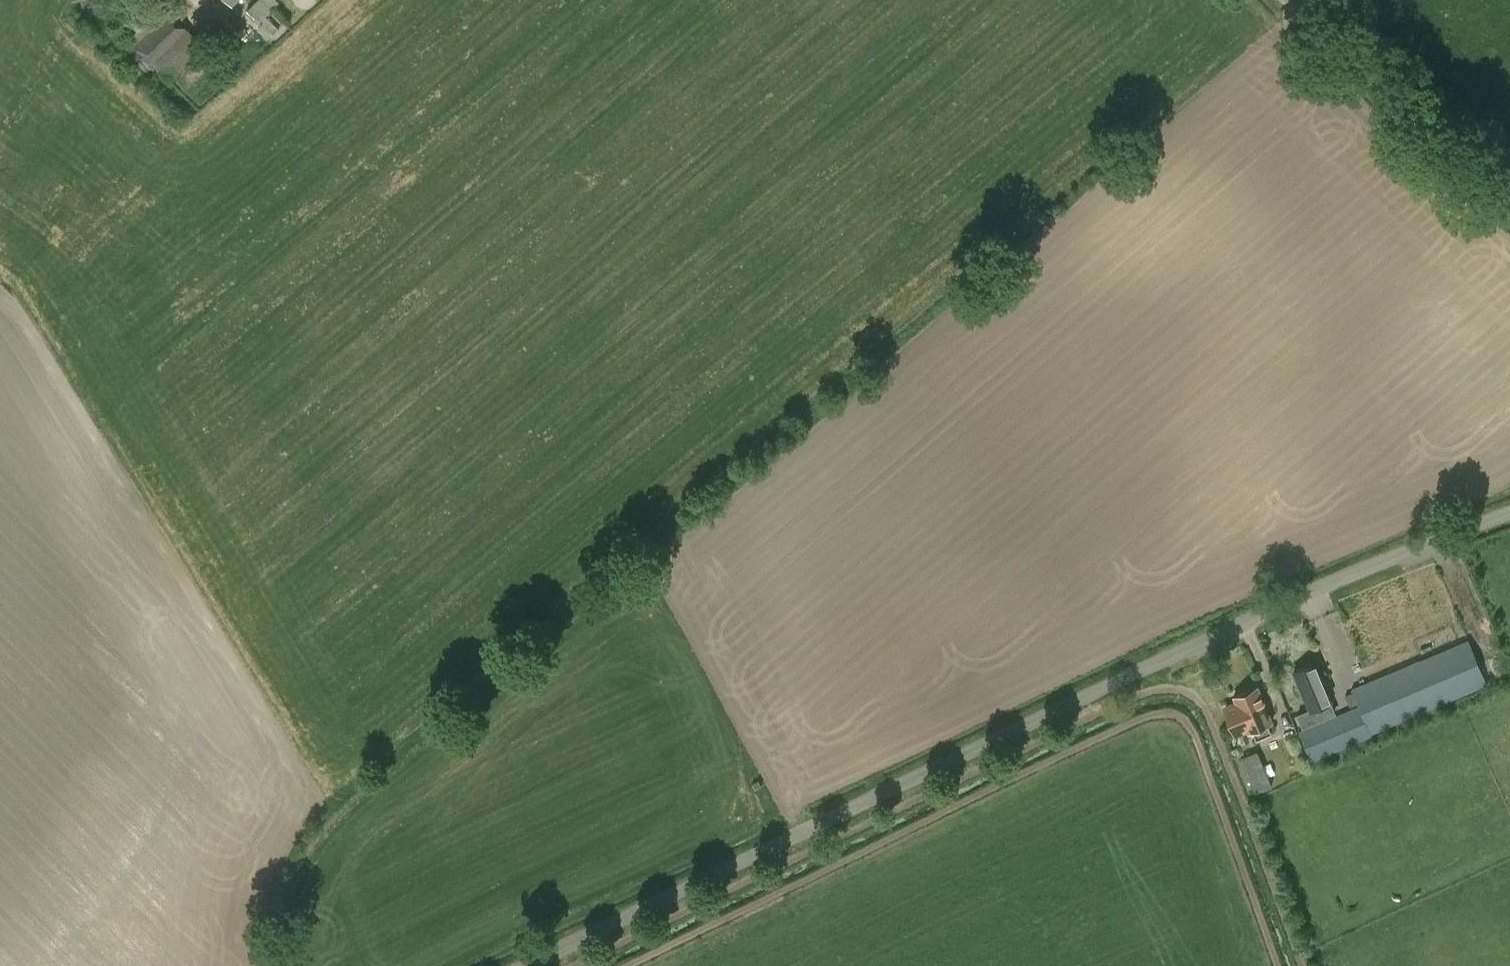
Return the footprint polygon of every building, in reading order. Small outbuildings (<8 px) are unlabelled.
[(158,0),(145,0),(117,28),(169,81),(203,47),(158,0)] [(270,9),(279,1),(278,0),(255,0),(246,9),(258,22),(270,9)] [(1357,704),(1337,713),(1316,664),(1295,673),(1311,711),(1299,716),(1304,727),(1299,730),(1311,763),(1369,739),(1368,736),(1508,677),(1498,654),(1479,662),(1448,590),(1347,633),(1367,682),(1350,688),(1357,704)] [(1232,698),(1234,702),(1224,707),(1233,729),(1243,724),(1247,733),(1254,730),(1257,738),(1272,732),(1269,724),(1273,722),(1258,687),(1232,698)] [(1272,786),(1258,750),(1241,757),(1256,793),(1272,786)] [(756,789),(763,785),(760,780),(753,784),(756,789)]
